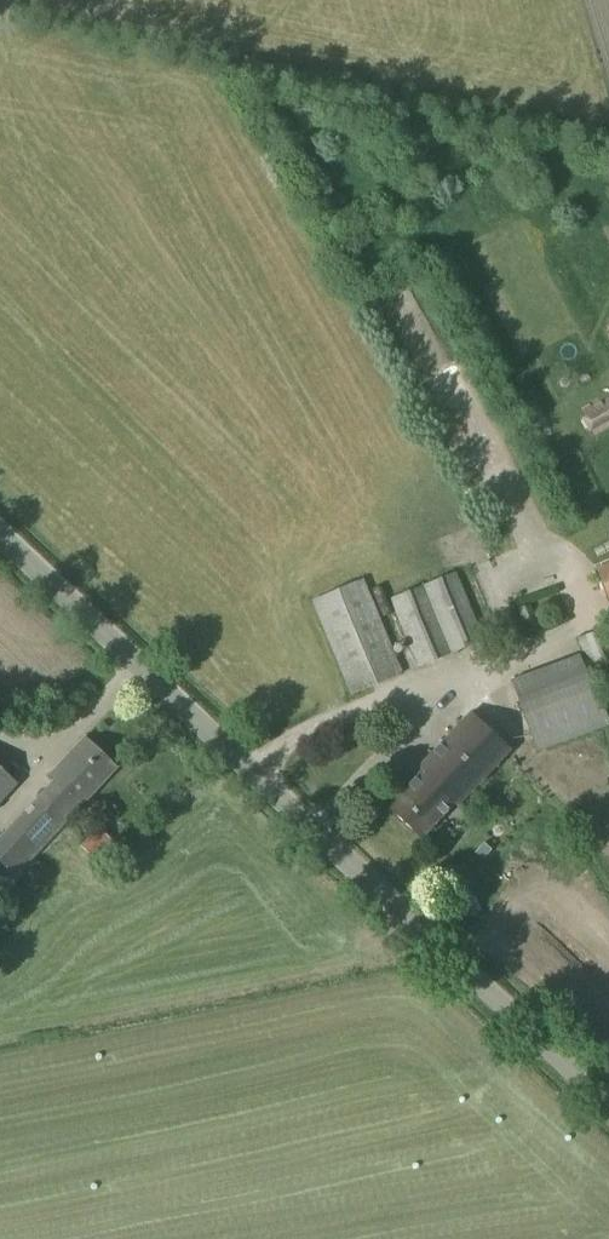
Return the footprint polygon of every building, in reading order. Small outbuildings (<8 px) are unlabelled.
[(580,414),(594,437),(608,429),(608,398),(580,414)] [(596,569),(608,600),(608,564),(596,569)] [(456,571),(423,585),(452,653),(484,639),(456,571)] [(364,578),(312,600),(350,696),(405,674),(364,578)] [(423,585),(389,598),(417,669),(452,653),(423,585)] [(529,604),(516,609),(522,623),(536,618),(529,604)] [(577,639),(580,653),(593,690),(598,688),(599,691),(608,686),(608,627),(577,639)] [(510,679),(537,753),(608,726),(608,720),(599,691),(598,688),(593,690),(580,653),(510,679)] [(422,771),(388,807),(420,838),(455,801),(459,804),(509,751),(470,714),(419,767),(422,771)] [(0,841),(0,859),(16,873),(115,768),(84,739),(50,775),(57,781),(0,841)] [(18,784),(0,767),(0,804),(18,784)] [(104,847),(92,835),(81,847),(93,859),(104,847)] [(482,858),(492,866),(505,850),(495,842),(482,858)]
